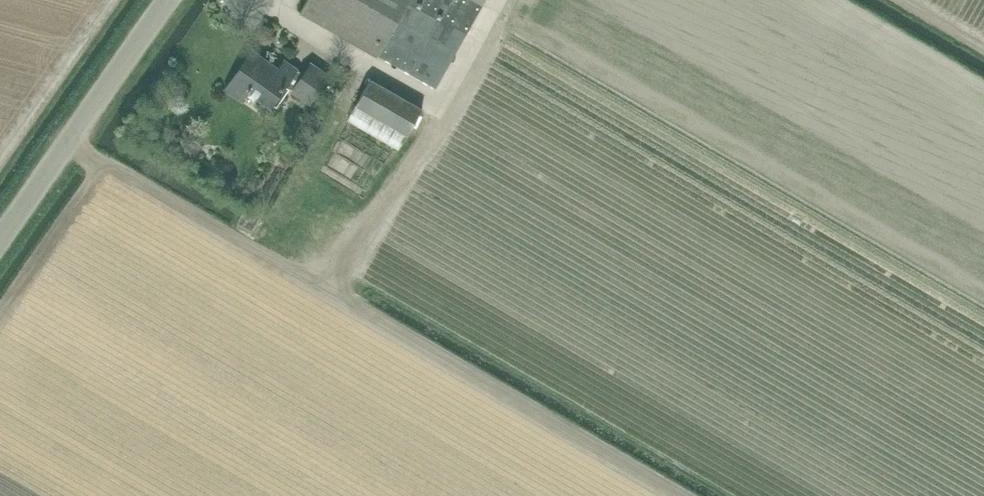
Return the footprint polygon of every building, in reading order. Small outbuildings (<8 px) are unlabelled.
[(484,0),(306,0),(299,13),(377,56),(377,55),(435,87),(484,0)] [(271,109),(298,69),(284,58),(278,67),(252,48),(223,90),(241,103),(248,93),(271,109)] [(309,105),(331,75),(310,60),(289,90),(309,105)] [(397,149),(408,136),(422,108),(370,78),(355,105),(347,120),(397,149)] [(287,149),(280,154),(286,162),(293,157),(287,149)]
